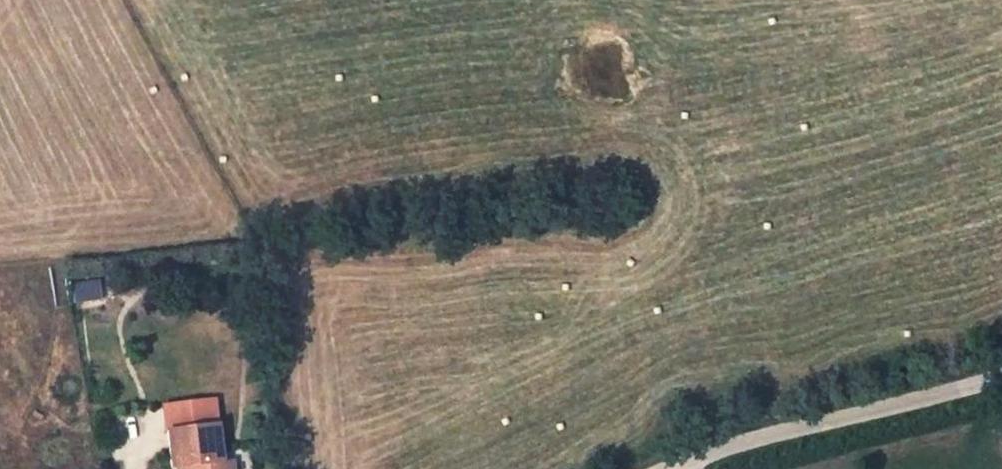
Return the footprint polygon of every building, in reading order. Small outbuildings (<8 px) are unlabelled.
[(71,301),(98,297),(96,281),(68,285),(71,301)] [(156,421),(163,462),(175,460),(177,468),(228,468),(228,466),(218,468),(209,414),(156,421)]
